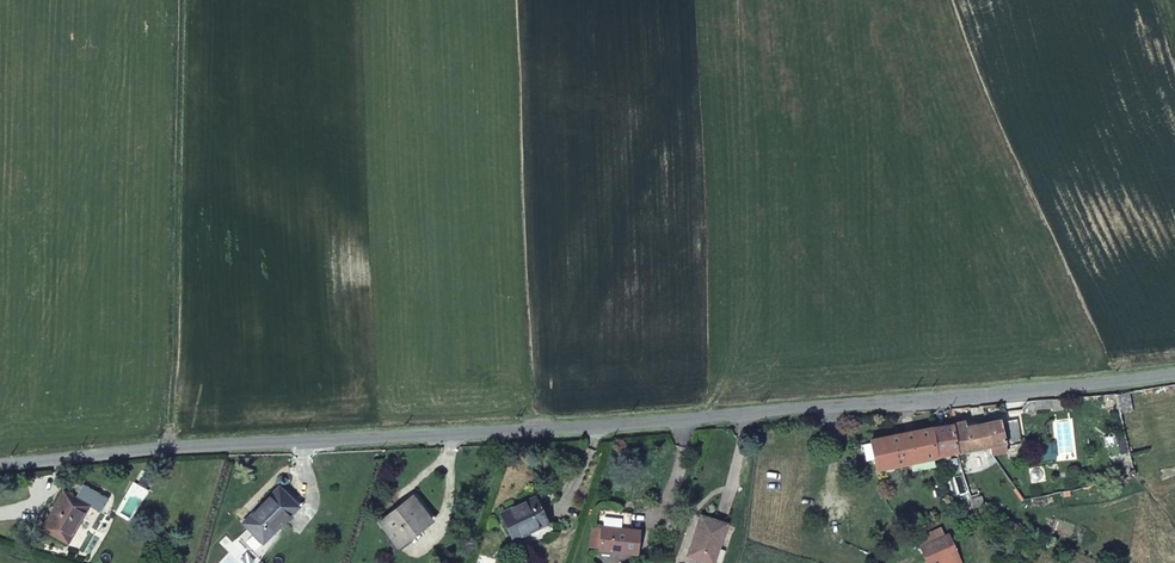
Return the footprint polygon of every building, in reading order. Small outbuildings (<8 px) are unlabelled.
[(963,418),(952,420),(958,452),(990,445),(985,422),(965,426),(963,418)] [(999,419),(985,422),(990,445),(1005,442),(1020,439),(1016,418),(1000,421),(999,419)] [(958,452),(952,420),(931,425),(935,457),(958,452)] [(935,457),(931,425),(867,439),(875,469),(935,457)] [(1005,442),(990,445),(992,453),(1007,450),(1005,442)] [(146,478),(141,485),(148,490),(153,482),(146,478)] [(43,523),(68,539),(91,503),(101,509),(110,495),(100,489),(86,481),(78,494),(66,486),(43,523)] [(276,490),(242,523),(262,544),(298,509),(276,490)] [(549,521),(536,494),(503,511),(515,537),(549,521)] [(413,496),(380,521),(398,544),(431,518),(413,496)] [(606,511),(603,524),(633,527),(634,512),(606,511)] [(681,519),(671,516),(667,530),(676,533),(681,519)] [(692,555),(717,562),(726,537),(731,525),(706,517),(692,555)] [(600,549),(639,553),(643,528),(633,527),(603,524),(600,549)] [(949,533),(921,546),(929,562),(937,562),(960,553),(949,533)]
